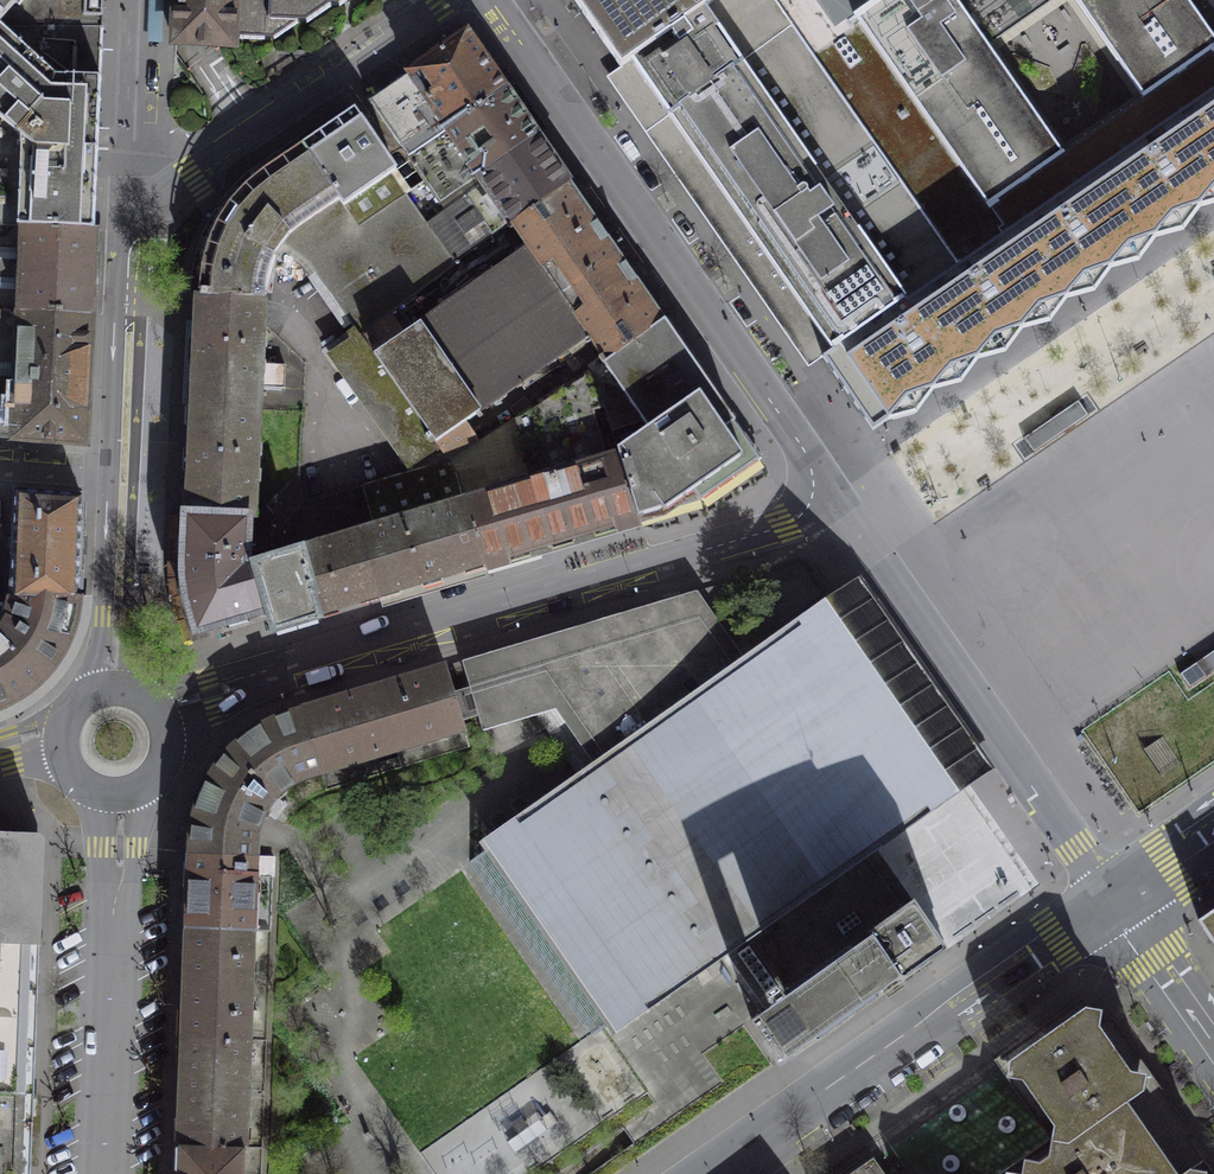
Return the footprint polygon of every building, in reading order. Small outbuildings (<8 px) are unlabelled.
[(102,28),(104,0),(0,0),(0,26),(2,27),(102,28)] [(148,43),(162,43),(164,0),(150,0),(148,43)] [(174,43),(234,46),(234,37),(273,38),(298,22),(306,22),(330,6),(338,6),(347,0),(176,0),(174,43)] [(622,66),(823,357),(1003,233),(998,227),(1004,223),(990,203),(1065,151),(994,48),(1066,0),(578,0),(622,66)] [(1145,97),(1213,50),(1213,36),(1190,0),(1076,0),(1145,97)] [(93,230),(102,28),(2,27),(0,26),(0,226),(93,230)] [(408,156),(506,91),(499,80),(485,61),(467,33),(369,101),(408,156)] [(1145,97),(1065,151),(990,203),(1004,223),(998,227),(1003,233),(1213,88),(1213,50),(1145,97)] [(1003,233),(823,357),(869,424),(873,431),(890,419),(916,412),(934,388),(961,382),(978,358),(1006,352),(1022,328),(1049,321),(1067,297),(1094,291),(1110,266),(1139,259),(1155,234),(1183,229),(1199,206),(1213,202),(1213,88),(1003,233)] [(506,91),(408,156),(441,203),(478,177),(537,136),(506,91)] [(354,109),(302,145),(340,198),(358,228),(405,194),(390,173),(395,169),(354,109)] [(537,136),(478,177),(482,182),(426,223),(455,264),(511,222),(569,182),(537,136)] [(340,198),(302,145),(263,171),(245,185),(230,202),(217,223),(208,243),(201,265),(198,288),(198,296),(263,300),(265,282),(268,268),(274,255),(283,242),(305,258),(360,335),(390,313),(455,264),(426,223),(405,194),(358,228),(340,198)] [(664,320),(569,182),(511,222),(527,248),(404,333),(390,313),(360,335),(447,459),(478,440),(465,421),(588,336),(607,361),(664,320)] [(90,317),(93,230),(0,226),(0,313),(90,317)] [(193,405),(258,409),(258,386),(284,386),(284,364),(260,364),(263,300),(198,296),(193,405)] [(90,317),(0,313),(0,436),(84,442),(90,317)] [(753,448),(664,320),(607,361),(593,371),(612,431),(643,422),(648,429),(617,449),(638,516),(663,509),(692,488),(700,497),(749,464),(758,458),(753,448)] [(447,459),(360,335),(330,355),(411,470),(447,459)] [(612,431),(593,371),(517,417),(536,479),(465,500),(482,563),(638,516),(617,449),(612,431)] [(1088,415),(1079,401),(1025,438),(1034,451),(1088,415)] [(188,514),(249,517),(252,517),(254,472),(257,472),(257,454),(255,454),(258,409),(193,405),(188,514)] [(375,528),(465,500),(456,472),(447,459),(411,470),(361,484),(375,528)] [(11,596),(77,595),(81,495),(15,491),(11,596)] [(465,500),(375,528),(360,532),(378,594),(482,563),(465,500)] [(269,610),(255,563),(254,562),(247,562),(249,517),(188,514),(184,514),(182,561),(182,583),(187,607),(195,632),(269,610)] [(378,594),(360,532),(255,563),(269,610),(273,625),(378,594)] [(995,768),(861,576),(743,658),(696,591),(462,661),(483,731),(550,711),(595,775),(560,799),(555,792),(547,797),(552,804),(470,862),(592,1036),(721,946),(786,1039),(797,1055),(801,1052),(947,949),(900,881),(878,850),(995,768)] [(8,703),(25,692),(42,678),(58,657),(68,636),(74,619),(77,595),(11,596),(11,605),(8,612),(5,619),(0,626),(0,706),(8,703)] [(1180,674),(1190,688),(1213,671),(1213,650),(1180,674)] [(373,688),(303,709),(322,772),(464,730),(445,667),(373,688)] [(267,808),(274,798),(283,789),(291,784),(300,779),(310,776),(322,772),(303,709),(291,713),(271,720),(252,731),(235,745),(220,761),(208,779),(199,799),(193,820),(191,842),(190,854),(256,857),(256,845),(258,832),(261,820),(267,808)] [(1162,738),(1144,749),(1162,777),(1180,765),(1162,738)] [(40,942),(43,835),(0,834),(0,941),(40,942)] [(256,857),(190,854),(187,929),(253,931),(256,857)] [(1198,920),(1213,944),(1213,909),(1198,920)] [(253,931),(187,929),(183,1036),(249,1039),(253,931)] [(40,942),(0,941),(0,1092),(31,1093),(40,942)] [(994,1059),(1050,1139),(1065,1142),(1067,1144),(1141,1093),(1140,1091),(1156,1080),(1108,1012),(1097,1020),(1081,998),(994,1059)] [(249,1039),(183,1036),(179,1145),(245,1147),(249,1039)] [(1156,1080),(1140,1091),(1141,1093),(1067,1144),(1065,1142),(1050,1139),(1015,1163),(1021,1172),(1023,1171),(1025,1173),(1181,1173),(1202,1159),(1189,1140),(1195,1136),(1156,1080)] [(31,1093),(0,1092),(0,1173),(29,1173),(31,1093)] [(179,1145),(178,1173),(244,1173),(245,1147),(179,1145)] [(873,1157),(849,1173),(885,1173),(873,1157)] [(1202,1159),(1181,1173),(1213,1173),(1202,1159)] [(1023,1171),(1021,1172),(1015,1163),(999,1173),(1025,1173),(1023,1171)]
